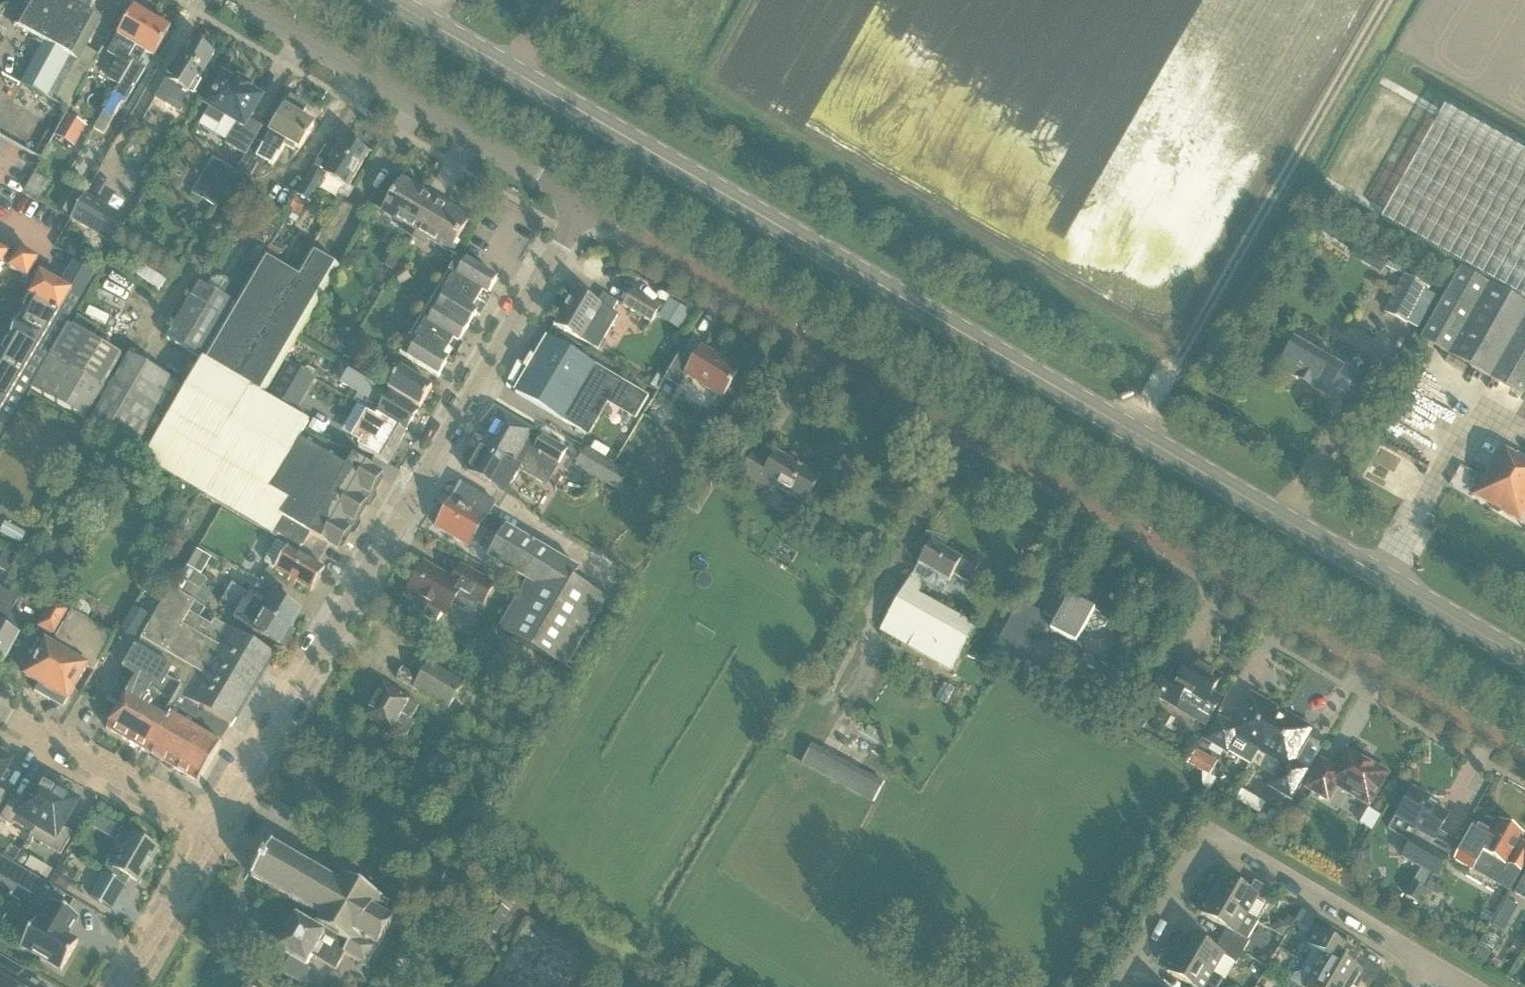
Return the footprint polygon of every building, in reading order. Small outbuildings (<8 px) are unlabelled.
[(70,110),(70,109),(100,55),(86,47),(88,44),(103,18),(90,11),(96,0),(28,0),(15,26),(45,42),(22,83),(70,110)] [(130,60),(154,19),(135,8),(109,53),(119,59),(108,79),(121,86),(134,62),(130,60)] [(105,135),(117,116),(125,102),(127,103),(147,69),(140,64),(147,52),(155,57),(172,29),(154,19),(130,60),(134,62),(121,86),(96,129),(105,135)] [(201,81),(215,55),(196,44),(189,56),(183,52),(167,80),(156,99),(167,106),(181,114),(192,95),(195,96),(203,82),(201,81)] [(252,121),(265,99),(252,91),(255,87),(239,78),(237,81),(224,74),(204,107),(209,110),(205,116),(221,125),(225,119),(237,126),(226,144),(246,156),(264,127),(252,121)] [(262,159),(274,166),(287,143),(301,150),(315,126),(301,118),(307,108),(292,99),(271,133),(272,133),(265,144),(258,140),(239,170),(251,177),(262,159)] [(1382,219),(1524,299),(1524,153),(1445,108),(1382,219)] [(69,116),(57,136),(75,147),(87,127),(69,116)] [(349,187),(369,154),(346,140),(326,174),(315,168),(298,197),(311,204),(328,175),(349,187)] [(214,205),(236,170),(217,159),(196,195),(214,205)] [(414,237),(435,202),(425,196),(427,193),(404,179),(384,212),(406,226),(403,231),(414,237)] [(116,245),(130,220),(86,195),(72,219),(116,245)] [(297,198),(290,210),(302,217),(309,205),(297,198)] [(435,202),(414,237),(425,244),(428,239),(450,252),(470,218),(447,205),(445,208),(435,202)] [(86,244),(81,253),(92,260),(97,250),(86,244)] [(20,274),(30,257),(21,252),(16,261),(9,256),(10,255),(0,250),(0,269),(4,263),(12,268),(11,269),(20,274)] [(368,252),(352,250),(351,264),(367,266),(368,252)] [(296,343),(340,267),(312,251),(298,276),(264,257),(204,360),(265,396),(274,380),(286,360),(287,359),(292,350),(296,343)] [(1368,251),(1362,260),(1372,266),(1378,257),(1368,251)] [(30,257),(20,274),(23,276),(29,279),(29,278),(30,279),(37,283),(31,296),(69,318),(81,297),(61,286),(41,274),(41,275),(34,271),(39,262),(33,259),(30,257)] [(445,281),(485,307),(491,297),(489,295),(498,280),(459,257),(445,281)] [(61,285),(82,297),(95,274),(75,262),(61,285)] [(142,266),(138,276),(159,292),(166,280),(142,266)] [(402,286),(413,277),(405,266),(394,274),(402,286)] [(1524,390),(1524,303),(1462,267),(1422,339),(1522,396),(1524,390)] [(1404,275),(1384,313),(1407,325),(1415,308),(1426,314),(1435,296),(1424,290),(1426,286),(1404,275)] [(480,316),(485,307),(445,281),(430,306),(468,329),(477,314),(480,316)] [(203,359),(235,304),(201,283),(168,339),(203,359)] [(593,300),(593,299),(577,290),(556,324),(582,340),(583,339),(599,349),(619,315),(613,312),(619,302),(604,294),(598,303),(593,300)] [(624,307),(652,323),(660,309),(633,293),(624,307)] [(31,297),(21,317),(57,339),(69,318),(31,296),(31,297)] [(682,327),(690,313),(669,301),(661,315),(682,327)] [(460,343),(468,329),(430,306),(416,329),(457,354),(462,345),(460,343)] [(21,318),(10,339),(45,359),(57,339),(21,317),(21,318)] [(94,340),(101,329),(80,317),(74,328),(69,326),(33,387),(88,419),(123,357),(94,340)] [(1251,319),(1246,329),(1258,335),(1264,325),(1251,319)] [(451,364),(457,354),(416,329),(401,354),(439,377),(448,362),(451,364)] [(650,397),(623,381),(548,336),(515,392),(589,436),(617,452),(650,397)] [(0,357),(0,360),(33,380),(45,359),(10,339),(0,357)] [(1280,368),(1328,396),(1333,387),(1347,395),(1359,373),(1345,365),(1343,370),(1295,342),(1280,368)] [(688,377),(723,399),(740,371),(719,358),(720,357),(704,347),(694,363),(681,355),(666,380),(681,388),(688,377)] [(292,350),(287,359),(293,362),(298,354),(292,350)] [(131,353),(91,423),(147,457),(177,406),(188,386),(131,353)] [(21,400),(33,380),(0,360),(0,388),(21,400)] [(264,397),(265,396),(204,360),(188,386),(177,406),(359,511),(362,506),(370,504),(374,497),(372,490),(381,473),(306,429),(309,423),(264,397)] [(420,409),(433,388),(402,369),(404,366),(396,361),(387,378),(393,382),(389,389),(420,409)] [(268,398),(296,414),(316,380),(289,364),(268,398)] [(368,399),(377,384),(352,369),(343,384),(368,399)] [(9,421),(21,400),(0,388),(0,415),(9,421)] [(370,411),(406,432),(418,412),(391,395),(383,408),(375,404),(371,410),(370,411)] [(147,457),(145,461),(272,535),(274,532),(300,548),(309,533),(337,549),(346,533),(354,531),(358,524),(356,517),(359,511),(177,406),(147,457)] [(362,425),(353,439),(362,444),(360,447),(387,463),(403,438),(406,432),(370,411),(363,424),(362,425)] [(9,421),(0,415),(0,436),(9,421)] [(547,485),(567,450),(543,436),(533,432),(503,415),(484,447),(483,445),(467,471),(503,492),(507,494),(507,493),(511,495),(514,490),(510,488),(521,470),(547,485)] [(1524,515),(1524,456),(1519,453),(1518,455),(1503,447),(1475,495),(1493,506),(1494,510),(1500,513),(1504,512),(1521,522),(1524,515)] [(576,466),(599,479),(619,491),(630,472),(588,448),(576,466)] [(778,453),(773,461),(755,451),(741,475),(771,492),(775,486),(805,504),(821,478),(778,453)] [(609,599),(574,579),(579,570),(487,516),(495,503),(462,484),(437,528),(469,547),(481,525),(501,537),(488,558),(528,581),(523,589),(591,629),(609,599)] [(7,521),(1,532),(22,543),(27,533),(7,521)] [(965,554),(964,556),(962,559),(946,550),(949,539),(927,533),(919,548),(925,555),(919,564),(950,582),(955,574),(971,583),(982,564),(965,554)] [(312,591),(325,569),(279,542),(266,563),(277,569),(276,570),(312,591)] [(24,550),(13,544),(0,566),(0,567),(11,573),(24,550)] [(198,549),(187,569),(202,577),(213,558),(198,549)] [(454,580),(425,563),(408,593),(429,606),(425,613),(426,618),(434,622),(438,621),(442,614),(447,616),(453,604),(464,611),(466,607),(474,612),(480,602),(484,605),(496,585),(462,566),(454,580)] [(187,569),(174,590),(196,603),(208,581),(202,577),(187,569)] [(882,631),(952,671),(977,628),(918,594),(925,581),(914,574),(882,631)] [(247,603),(291,630),(297,620),(296,617),(300,611),(258,586),(253,595),(234,584),(229,593),(247,603)] [(1056,623),(1052,630),(1076,644),(1085,629),(1088,631),(1105,627),(1108,622),(1115,626),(1121,616),(1120,615),(1124,608),(1087,587),(1078,602),(1071,598),(1056,623)] [(10,616),(19,598),(1,588),(0,589),(0,662),(3,664),(19,637),(23,639),(30,627),(10,616)] [(174,590),(171,589),(142,639),(143,640),(137,649),(173,670),(167,680),(182,688),(167,713),(171,715),(218,742),(229,725),(232,727),(274,655),(227,627),(226,629),(215,622),(213,626),(200,619),(206,608),(196,603),(174,590)] [(567,669),(591,629),(523,589),(499,630),(567,669)] [(283,640),(285,639),(290,642),(296,632),(291,630),(247,603),(229,593),(224,601),(237,609),(232,617),(237,620),(236,621),(279,646),(283,640)] [(94,671),(115,636),(54,601),(38,628),(57,639),(52,646),(47,643),(27,677),(40,684),(36,692),(50,701),(52,697),(66,705),(88,667),(94,671)] [(1023,603),(998,645),(1006,649),(1002,656),(1012,662),(1010,665),(1047,686),(1055,672),(1029,657),(1033,651),(1041,636),(1042,634),(1048,638),(1052,630),(1056,623),(1051,619),(1023,603)] [(136,607),(124,628),(138,636),(150,615),(136,607)] [(501,638),(496,646),(503,651),(508,648),(509,643),(501,638)] [(134,684),(126,697),(168,721),(171,715),(167,713),(182,688),(167,680),(173,670),(137,649),(136,649),(120,676),(134,684)] [(1221,699),(1212,693),(1222,678),(1191,660),(1179,680),(1165,671),(1151,694),(1176,708),(1184,694),(1204,706),(1201,710),(1202,715),(1210,719),(1221,699)] [(403,668),(397,678),(449,709),(465,682),(430,662),(420,678),(403,668)] [(365,717),(392,732),(392,731),(405,739),(416,722),(412,720),(420,706),(410,701),(384,685),(365,717)] [(1091,695),(1077,687),(1072,695),(1086,703),(1091,695)] [(1259,751),(1278,719),(1266,712),(1270,706),(1252,695),(1233,726),(1218,718),(1205,740),(1227,753),(1236,738),(1259,751)] [(218,742),(171,715),(168,721),(126,697),(107,729),(199,782),(222,744),(218,742)] [(1134,714),(1127,726),(1139,733),(1146,721),(1134,714)] [(1291,800),(1309,770),(1294,761),(1312,730),(1294,719),(1290,726),(1278,719),(1259,751),(1282,764),(1269,787),(1291,800)] [(886,783),(814,744),(803,763),(875,803),(886,783)] [(1188,765),(1200,772),(1210,778),(1219,762),(1197,750),(1188,765)] [(1361,761),(1362,759),(1346,750),(1336,768),(1322,760),(1306,788),(1328,801),(1337,787),(1369,806),(1386,776),(1361,761)] [(11,763),(0,756),(0,782),(11,763)] [(19,816),(36,827),(38,827),(59,791),(39,779),(25,804),(14,798),(1,819),(13,827),(19,816)] [(1395,818),(1388,830),(1411,843),(1403,858),(1421,868),(1432,874),(1425,888),(1424,889),(1413,883),(1406,897),(1421,906),(1436,877),(1448,857),(1447,857),(1456,842),(1439,833),(1449,815),(1435,807),(1437,804),(1430,800),(1431,798),(1413,788),(1396,818),(1395,818)] [(38,827),(36,827),(30,837),(32,838),(61,856),(74,834),(63,827),(78,803),(59,791),(38,827)] [(1296,808),(1291,817),(1300,822),(1305,813),(1296,808)] [(1268,823),(1278,829),(1285,818),(1274,812),(1268,823)] [(1475,824),(1457,856),(1474,866),(1478,859),(1500,872),(1498,876),(1513,884),(1524,863),(1524,846),(1518,842),(1522,834),(1500,822),(1498,824),(1495,822),(1489,832),(1475,824)] [(141,884),(160,851),(133,835),(120,858),(116,855),(92,898),(113,910),(131,878),(141,884)] [(379,948),(394,921),(383,914),(390,904),(371,892),(373,888),(356,878),(353,882),(345,877),(341,884),(272,844),(252,878),(307,911),(323,920),(317,930),(302,920),(297,918),(278,950),(291,957),(282,972),(302,984),(316,959),(336,971),(346,954),(366,966),(377,947),(379,948)] [(34,896),(44,880),(0,854),(0,876),(34,896)] [(49,866),(42,867),(38,873),(46,879),(53,868),(49,866)] [(1515,893),(1524,899),(1524,875),(1515,893)] [(1271,891),(1255,882),(1249,892),(1223,877),(1223,878),(1220,877),(1212,890),(1215,892),(1212,896),(1247,916),(1247,915),(1257,898),(1264,903),(1271,891)] [(1393,887),(1390,893),(1401,899),(1405,894),(1393,887)] [(1258,922),(1247,915),(1247,916),(1212,896),(1210,900),(1207,898),(1199,911),(1202,913),(1201,914),(1227,930),(1221,940),(1243,953),(1250,942),(1248,940),(1258,922)] [(1507,900),(1500,912),(1511,919),(1518,907),(1507,900)] [(512,912),(496,902),(481,924),(497,935),(512,912)] [(39,931),(35,929),(23,947),(62,970),(79,943),(68,936),(79,917),(55,903),(39,931)] [(1279,920),(1274,922),(1271,927),(1284,934),(1290,924),(1280,919),(1279,920)] [(1365,975),(1362,973),(1362,972),(1336,957),(1343,946),(1317,931),(1309,946),(1311,954),(1306,964),(1345,986),(1353,986),(1354,986),(1355,986),(1358,986),(1365,975)] [(1243,953),(1221,940),(1215,950),(1189,935),(1189,936),(1185,934),(1178,948),(1181,950),(1178,954),(1213,974),(1223,956),(1236,964),(1243,953)] [(1479,947),(1474,956),(1484,961),(1490,951),(1480,945),(1479,947)] [(1178,954),(1176,958),(1173,956),(1165,969),(1168,971),(1167,972),(1192,986),(1218,986),(1222,979),(1213,974),(1178,954)] [(21,976),(24,972),(15,967),(0,958),(0,986),(41,986),(21,976)] [(1306,964),(1300,974),(1295,975),(1291,982),(1292,982),(1289,986),(1345,986),(1306,964)] [(1235,986),(1259,986),(1239,978),(1235,986)]
